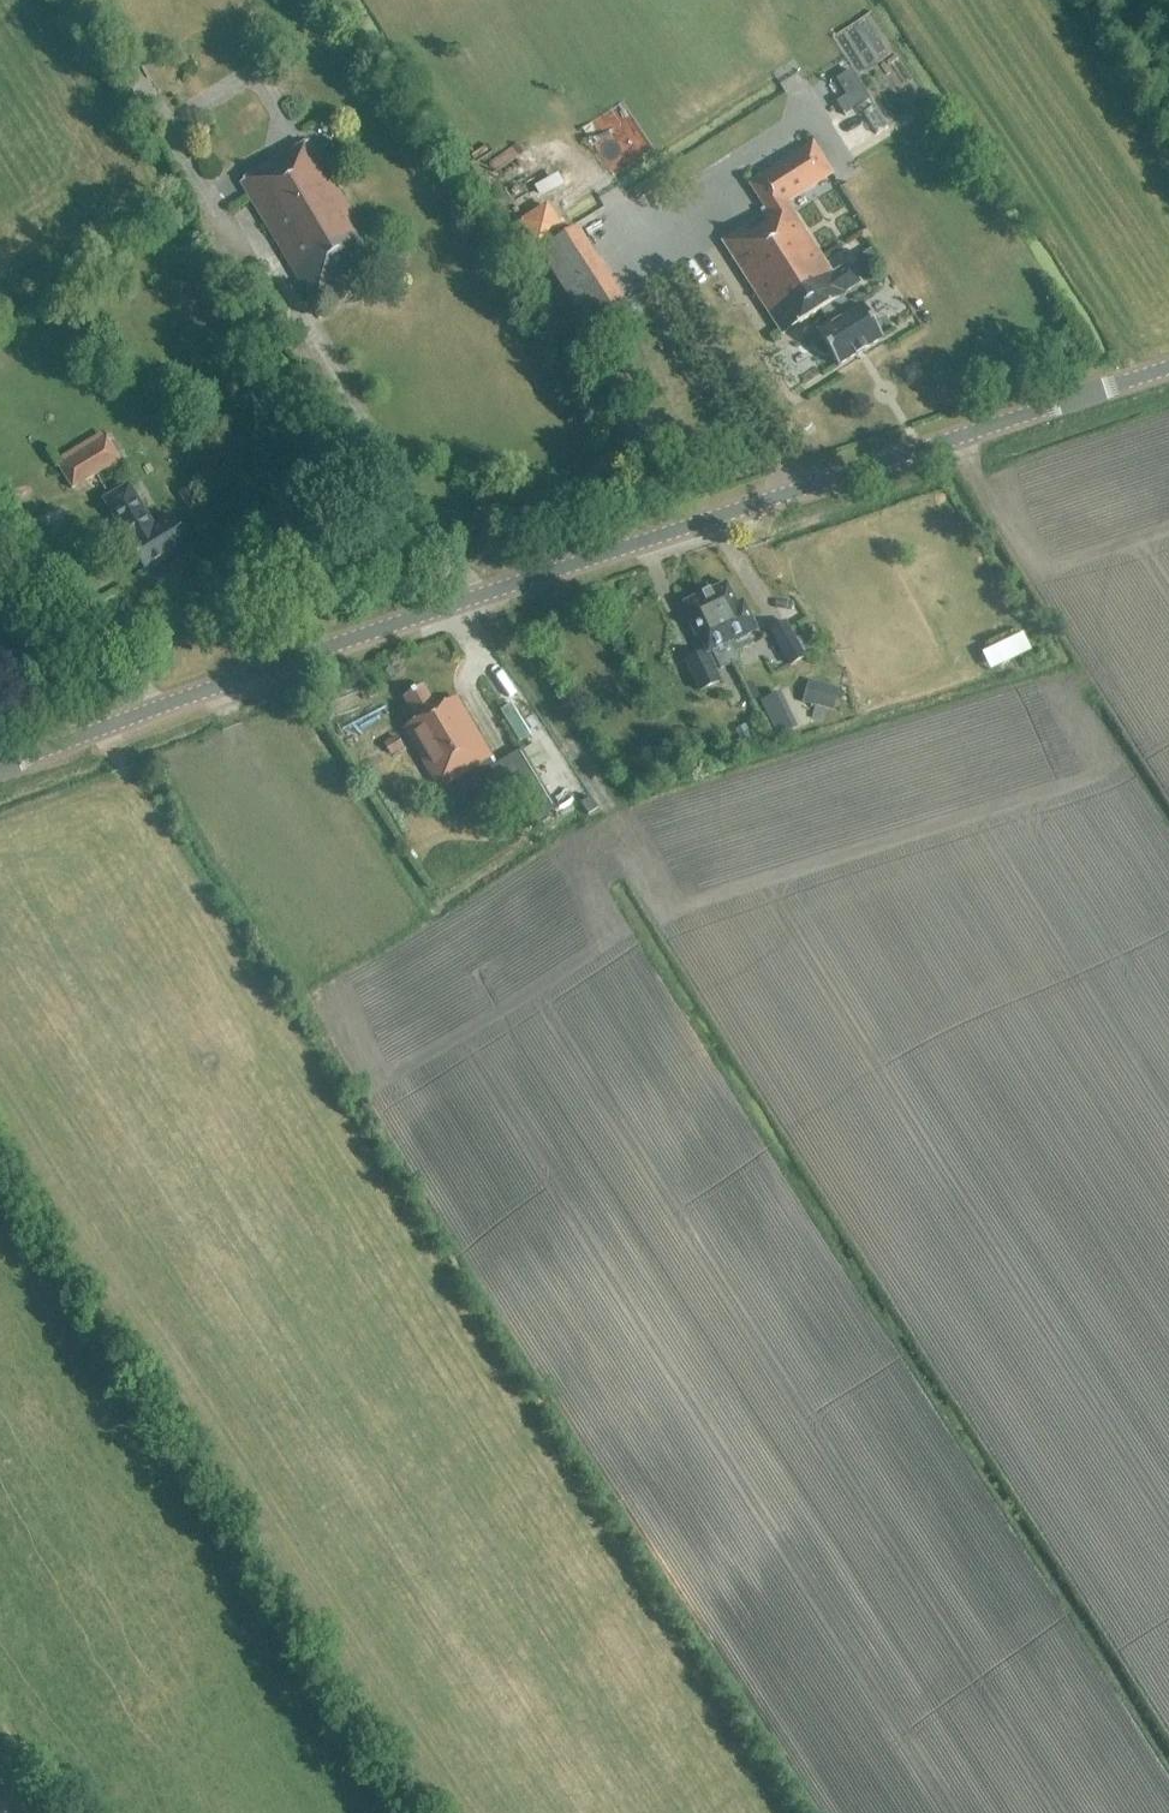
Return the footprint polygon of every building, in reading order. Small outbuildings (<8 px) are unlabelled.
[(864,87),(840,102),(846,112),(870,97),(864,87)] [(312,301),(342,282),(379,259),(306,138),(238,179),(312,301)] [(837,366),(882,338),(862,306),(852,312),(843,296),(845,294),(844,292),(860,282),(848,264),(832,274),(786,202),(832,174),(812,143),(749,183),(765,207),(760,210),(769,224),(749,236),(744,228),(722,242),(781,333),(780,333),(781,335),(826,306),(836,322),(817,334),(813,340),(814,346),(819,354),(824,357),(831,356),(837,366)] [(544,204),(520,219),(526,230),(537,247),(565,229),(555,212),(549,204),(548,202),(544,204)] [(72,488),(119,460),(106,438),(59,467),(72,488)] [(146,571),(188,545),(170,515),(153,526),(128,485),(104,500),(128,540),(128,541),(146,571)] [(743,628),(753,623),(746,608),(740,611),(727,583),(701,595),(711,614),(716,612),(728,635),(732,642),(731,643),(736,652),(751,645),(743,628)] [(711,614),(701,595),(683,604),(691,621),(689,622),(695,636),(698,635),(706,652),(706,653),(707,653),(712,651),(721,669),(740,660),(736,652),(731,643),(732,642),(728,635),(716,612),(711,614)] [(790,665),(805,656),(786,622),(771,630),(790,665)] [(460,648),(449,654),(460,673),(470,667),(460,648)] [(707,653),(706,653),(706,652),(685,661),(699,691),(721,681),(707,653)] [(503,794),(508,790),(493,766),(489,759),(491,758),(456,699),(438,709),(423,685),(403,697),(418,721),(405,728),(442,788),(480,765),(485,774),(483,775),(496,797),(503,794)] [(778,693),(761,702),(778,737),(796,728),(778,693)] [(396,736),(385,743),(392,755),(404,748),(396,736)] [(503,794),(523,828),(556,808),(521,750),(493,766),(508,790),(503,794)]
